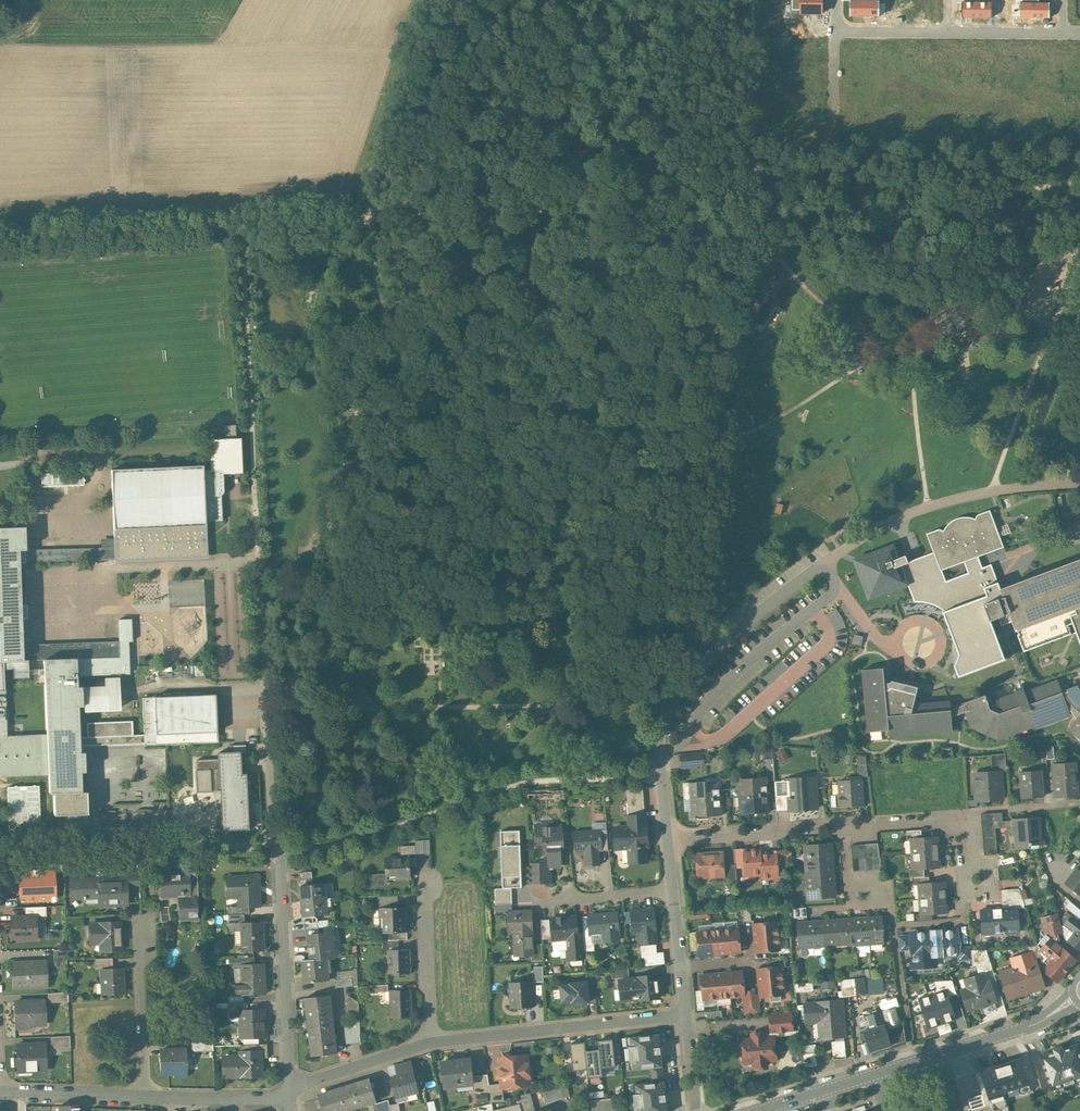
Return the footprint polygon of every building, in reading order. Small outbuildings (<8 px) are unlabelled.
[(792,10),(800,10),(800,13),(822,13),(822,0),(792,0),(792,10)] [(850,1),(850,16),(879,16),(879,1),(877,1),(861,1),(850,1)] [(962,2),(962,17),(991,18),(992,3),(989,3),(973,2),(962,2)] [(1019,3),(1019,17),(1049,17),(1049,3),(1038,3),(1022,3),(1019,3)] [(237,425),(224,425),(224,438),(237,437),(237,425)] [(242,438),(211,440),(212,470),(221,470),(224,473),(225,474),(244,473),(242,438)] [(205,466),(111,470),(115,558),(209,554),(207,521),(223,520),(222,496),(225,492),(225,474),(224,473),(221,470),(212,470),(205,471),(205,466)] [(40,473),(41,486),(86,483),(85,470),(40,473)] [(939,529),(926,534),(940,571),(1004,547),(990,510),(977,515),(975,519),(973,518),(972,518),(970,517),(968,517),(967,517),(965,517),(963,517),(961,517),(960,518),(959,518),(957,519),(955,519),(954,520),(953,521),(952,521),(951,522),(950,523),(949,524),(948,525),(947,526),(946,527),(945,528),(944,529),(944,530),(943,531),(939,529)] [(22,637),(21,619),(27,618),(27,605),(20,605),(19,563),(26,562),(24,528),(0,529),(0,639),(22,637)] [(893,545),(853,559),(868,600),(908,585),(901,566),(908,563),(905,555),(898,558),(893,545)] [(1001,589),(1003,593),(1001,593),(1000,593),(996,593),(995,595),(994,595),(995,599),(983,604),(975,582),(964,587),(968,596),(964,597),(949,603),(969,654),(978,650),(979,653),(988,650),(990,654),(1001,650),(989,620),(1009,612),(1023,650),(1069,633),(1062,612),(1066,610),(1079,605),(1079,559),(1001,589)] [(1066,610),(1079,647),(1079,605),(1066,610)] [(131,619),(118,620),(119,641),(128,641),(132,641),(131,619)] [(854,634),(853,642),(861,643),(862,635),(854,634)] [(6,737),(3,661),(22,661),(22,637),(0,639),(0,776),(49,774),(50,794),(53,793),(81,792),(80,772),(84,771),(84,753),(79,753),(77,706),(82,706),(81,688),(77,688),(76,675),(129,673),(128,641),(119,641),(120,657),(44,660),(47,735),(6,737)] [(868,732),(889,730),(887,716),(884,683),(883,668),(862,670),(868,732)] [(117,680),(95,681),(95,689),(85,690),(85,709),(119,708),(117,680)] [(918,687),(891,681),(891,683),(884,683),(887,716),(911,714),(914,704),(918,687)] [(1076,685),(1066,689),(1067,690),(1062,692),(1058,681),(1025,693),(1023,689),(1015,692),(1016,693),(988,703),(985,695),(964,702),(965,704),(968,711),(973,725),(998,736),(1026,726),(1027,729),(1069,713),(1069,711),(1070,710),(1076,718),(1070,726),(1079,734),(1079,693),(1076,685)] [(217,695),(143,698),(145,745),(219,742),(217,695)] [(911,714),(887,716),(889,730),(890,737),(953,731),(951,717),(951,710),(950,701),(914,704),(911,714)] [(965,704),(951,710),(951,717),(968,711),(965,704)] [(132,721),(87,723),(87,738),(133,736),(132,721)] [(246,744),(230,745),(230,752),(242,752),(242,753),(247,753),(246,744)] [(1047,746),(1047,751),(1041,751),(1041,758),(1054,758),(1055,746),(1047,746)] [(781,761),(789,757),(785,748),(776,751),(781,761)] [(230,752),(219,753),(220,758),(197,759),(198,790),(221,789),(222,828),(250,826),(248,774),(243,774),(242,753),(242,752),(230,752)] [(1005,753),(997,754),(998,769),(1006,768),(1005,753)] [(866,765),(858,764),(858,777),(868,776),(866,765)] [(1075,764),(1054,765),(1056,796),(1077,794),(1075,764)] [(1041,770),(1020,772),(1022,798),(1043,796),(1041,770)] [(1000,772),(975,774),(975,785),(976,802),(1002,800),(1000,772)] [(767,777),(739,779),(740,796),(768,794),(767,777)] [(815,778),(787,780),(788,796),(789,810),(817,808),(815,778)] [(720,780),(692,782),(693,800),(721,798),(720,780)] [(861,780),(839,782),(840,795),(831,795),(832,807),(863,805),(861,780)] [(41,825),(40,784),(8,785),(8,826),(41,825)] [(643,786),(626,787),(626,788),(628,817),(645,816),(645,815),(643,786)] [(81,792),(53,793),(54,816),(87,814),(86,792),(81,792)] [(768,794),(740,796),(742,814),(769,812),(768,794)] [(788,796),(775,797),(776,811),(789,810),(788,796)] [(721,798),(693,800),(694,817),(722,815),(721,798)] [(994,813),(981,814),(981,821),(995,820),(994,813)] [(1029,819),(1011,820),(1012,834),(1019,834),(1020,844),(1029,843),(1029,845),(1040,844),(1038,818),(1037,818),(1037,820),(1029,821),(1029,819)] [(628,828),(615,829),(615,828),(614,828),(615,849),(633,847),(634,861),(630,862),(630,863),(647,861),(646,846),(647,846),(645,820),(637,821),(638,827),(629,828),(629,826),(628,827),(628,828)] [(540,863),(530,864),(530,883),(550,882),(550,870),(553,870),(553,866),(560,866),(560,856),(563,855),(562,844),(562,835),(561,835),(561,826),(552,826),(552,827),(536,828),(537,843),(544,843),(545,854),(548,854),(548,861),(539,861),(540,863)] [(921,829),(906,830),(906,839),(911,839),(921,838),(921,829)] [(520,830),(501,831),(503,888),(511,888),(522,887),(520,830)] [(606,830),(575,831),(575,852),(587,852),(588,864),(599,864),(599,848),(607,847),(606,830)] [(921,838),(911,839),(912,854),(938,852),(937,837),(921,838)] [(878,843),(871,844),(872,857),(879,856),(878,843)] [(402,858),(386,859),(387,878),(411,877),(410,854),(416,853),(416,845),(401,846),(402,858)] [(816,848),(814,846),(807,846),(805,850),(806,873),(834,871),(833,860),(830,860),(829,847),(816,848)] [(996,847),(983,848),(984,855),(997,854),(996,847)] [(744,853),(736,854),(736,849),(735,849),(736,865),(736,868),(745,868),(744,853)] [(754,850),(752,853),(744,853),(745,868),(745,873),(751,872),(753,874),(761,874),(761,878),(762,878),(760,850),(754,850)] [(768,856),(766,853),(761,854),(760,850),(762,878),(770,878),(772,875),(778,875),(777,865),(777,855),(774,855),(768,856)] [(785,850),(774,851),(774,855),(777,855),(777,865),(786,864),(785,850)] [(706,854),(706,855),(703,855),(702,854),(696,854),(698,878),(723,876),(724,876),(723,865),(722,852),(711,853),(710,852),(709,852),(708,852),(707,853),(706,854)] [(938,852),(912,854),(913,868),(913,869),(924,868),(939,867),(938,852)] [(879,856),(872,857),(873,870),(881,869),(879,856)] [(736,865),(723,865),(724,876),(723,876),(724,883),(737,882),(736,868),(736,865)] [(1079,865),(1066,882),(1079,893),(1079,865)] [(924,868),(913,869),(913,868),(908,868),(909,878),(913,878),(924,877),(924,868)] [(55,894),(54,871),(44,871),(40,872),(40,869),(32,870),(32,872),(18,872),(18,874),(14,874),(14,883),(19,883),(19,896),(26,896),(26,900),(49,899),(49,894),(55,894)] [(139,871),(119,871),(120,881),(127,881),(127,885),(139,884),(139,871)] [(834,871),(806,873),(808,897),(836,895),(836,894),(835,894),(834,885),(833,885),(832,881),(835,881),(834,871)] [(179,919),(179,918),(198,917),(196,874),(159,875),(159,876),(160,907),(172,906),(173,919),(179,919)] [(258,876),(225,878),(226,896),(240,895),(240,906),(240,907),(250,907),(259,907),(258,876)] [(924,877),(913,878),(914,885),(919,885),(919,884),(929,883),(929,877),(924,877)] [(120,881),(98,882),(98,878),(70,879),(71,899),(84,898),(84,899),(85,899),(85,898),(86,895),(98,894),(98,905),(127,904),(127,885),(127,881),(120,881)] [(324,883),(308,885),(308,882),(307,882),(306,879),(300,879),(301,886),(300,886),(301,896),(302,896),(302,901),(326,899),(324,883)] [(929,883),(919,884),(919,885),(920,899),(946,897),(945,882),(929,883)] [(503,888),(495,889),(496,904),(512,903),(511,888),(503,888)] [(1019,888),(1001,890),(1002,900),(1022,899),(1019,888)] [(400,906),(400,895),(380,895),(380,906),(400,906)] [(946,897),(920,899),(921,914),(931,914),(947,912),(946,897)] [(326,899),(302,901),(303,906),(303,907),(304,916),(305,923),(317,922),(317,923),(318,922),(317,918),(314,916),(314,915),(327,914),(327,909),(332,909),(333,909),(331,898),(326,898),(326,899)] [(1022,899),(1002,900),(1002,909),(1017,908),(1025,908),(1024,905),(1022,899)] [(1070,901),(1065,907),(1079,918),(1079,917),(1079,910),(1070,901)] [(512,903),(496,904),(496,913),(508,913),(508,912),(512,912),(512,903)] [(40,906),(25,907),(25,916),(36,916),(36,917),(40,916),(40,906)] [(172,906),(160,907),(161,920),(173,919),(172,906)] [(240,906),(227,907),(227,915),(245,914),(250,914),(250,907),(240,907),(240,906)] [(407,907),(380,908),(380,917),(384,917),(385,932),(388,932),(407,931),(408,931),(407,907)] [(806,907),(788,909),(789,918),(807,917),(806,907)] [(750,908),(743,908),(744,921),(751,921),(750,908)] [(1002,909),(981,910),(982,931),(990,930),(990,934),(997,934),(996,930),(1003,929),(1004,932),(1018,931),(1017,908),(1002,909)] [(654,909),(630,911),(632,933),(639,932),(643,932),(645,945),(656,944),(655,931),(656,931),(654,909)] [(512,912),(508,912),(508,913),(509,932),(516,932),(532,931),(533,931),(532,911),(512,912)] [(1067,912),(1062,918),(1064,925),(1071,915),(1067,912)] [(617,913),(589,915),(589,916),(590,934),(591,933),(607,932),(607,941),(619,939),(617,913)] [(245,914),(228,915),(228,931),(242,931),(242,923),(245,923),(245,914)] [(1058,914),(1049,917),(1050,922),(1055,921),(1058,933),(1063,932),(1058,914)] [(1071,915),(1064,925),(1074,932),(1079,924),(1079,922),(1071,915)] [(25,916),(11,917),(12,940),(37,939),(36,917),(36,916),(25,916)] [(576,916),(551,918),(551,919),(553,938),(553,941),(567,940),(579,939),(578,938),(576,916)] [(589,916),(582,916),(584,937),(584,942),(592,942),(591,933),(590,934),(589,916)] [(83,917),(65,917),(65,926),(84,925),(83,917)] [(882,917),(868,918),(870,945),(884,944),(882,917)] [(868,918),(854,919),(856,943),(856,946),(870,945),(868,918)] [(551,919),(541,920),(542,939),(553,938),(551,919)] [(854,919),(823,921),(825,945),(856,943),(854,919)] [(823,921),(797,923),(799,947),(808,947),(825,945),(823,921)] [(1050,922),(1043,924),(1046,934),(1040,941),(1046,959),(1050,962),(1062,948),(1057,943),(1060,941),(1058,933),(1055,921),(1050,922)] [(119,922),(100,922),(100,924),(89,924),(90,940),(100,939),(101,952),(121,951),(119,922)] [(245,923),(242,923),(242,931),(243,951),(264,950),(262,922),(245,923)] [(777,922),(753,924),(754,932),(755,932),(756,938),(778,936),(777,922)] [(1074,932),(1067,941),(1079,951),(1079,924),(1074,932)] [(738,928),(724,929),(726,953),(727,953),(727,952),(732,951),(732,953),(740,952),(738,928)] [(744,928),(738,928),(740,952),(746,951),(744,928)] [(724,929),(711,931),(713,953),(719,953),(719,954),(726,953),(724,929)] [(942,929),(929,930),(930,933),(925,933),(921,931),(918,934),(911,934),(912,950),(913,963),(917,963),(918,964),(923,966),(928,964),(930,962),(933,961),(933,958),(944,957),(944,954),(945,954),(946,956),(951,957),(956,956),(956,953),(958,953),(958,947),(959,945),(958,942),(957,931),(952,931),(949,929),(946,932),(942,932),(942,929)] [(407,931),(388,932),(388,940),(399,940),(407,939),(407,931)] [(532,931),(516,932),(517,953),(523,953),(526,955),(531,955),(533,955),(532,944),(532,931)] [(711,931),(697,932),(699,956),(707,955),(707,954),(713,953),(711,931)] [(1018,931),(1004,932),(1004,939),(1019,938),(1018,931)] [(656,944),(645,945),(643,932),(639,932),(642,955),(657,953),(656,944)] [(331,933),(308,935),(309,947),(332,945),(331,933)] [(778,936),(756,938),(756,944),(755,944),(756,952),(780,949),(778,936)] [(584,937),(578,938),(579,939),(567,940),(568,960),(585,958),(584,942),(584,937)] [(911,938),(898,938),(900,951),(912,950),(911,938)] [(1046,959),(1040,941),(1037,945),(1037,946),(1040,957),(1042,964),(1046,959)] [(592,942),(584,942),(585,958),(593,958),(595,956),(595,952),(593,951),(592,942)] [(532,944),(533,955),(531,955),(531,961),(543,961),(542,944),(532,944)] [(332,945),(309,947),(310,959),(311,959),(334,957),(332,945)] [(971,946),(958,947),(958,953),(958,961),(972,959),(971,950),(971,946)] [(1037,946),(1028,947),(1030,954),(1032,953),(1034,959),(1040,957),(1037,946)] [(808,947),(800,947),(800,954),(802,956),(808,955),(809,954),(808,947)] [(1050,962),(1048,965),(1048,973),(1057,982),(1076,960),(1062,948),(1050,962)] [(66,949),(53,950),(54,968),(67,968),(66,949)] [(408,949),(389,950),(389,973),(396,973),(396,974),(409,974),(408,949)] [(986,949),(971,950),(972,959),(972,967),(990,961),(986,949)] [(1030,954),(1014,959),(1017,968),(1011,970),(1012,971),(1002,974),(1006,985),(1005,985),(1006,990),(1009,994),(1014,994),(1042,985),(1034,959),(1032,953),(1030,954)] [(254,957),(232,958),(233,968),(242,968),(242,964),(254,964),(254,957)] [(334,957),(311,959),(310,959),(305,960),(302,960),(302,961),(305,982),(329,980),(328,971),(331,971),(329,958),(334,957)] [(112,958),(95,958),(95,965),(102,965),(102,969),(113,969),(112,958)] [(43,961),(12,963),(14,988),(44,987),(43,961)] [(254,964),(242,964),(242,968),(243,984),(237,984),(237,995),(265,994),(264,963),(254,964)] [(543,967),(534,968),(534,982),(543,982),(543,967)] [(781,967),(757,969),(758,977),(759,977),(760,983),(783,980),(781,967)] [(628,968),(611,970),(612,978),(629,976),(628,968)] [(102,969),(103,994),(123,993),(121,969),(113,969),(102,969)] [(593,972),(586,972),(587,981),(588,988),(594,987),(593,972)] [(742,972),(734,972),(734,974),(728,974),(730,997),(744,995),(742,972)] [(983,972),(968,977),(971,988),(962,990),(968,1009),(979,1006),(994,1001),(988,982),(987,983),(983,972)] [(722,973),(715,974),(717,998),(730,997),(728,974),(722,975),(722,973)] [(709,975),(701,975),(703,999),(717,998),(715,974),(714,974),(714,975),(709,976),(709,975)] [(657,975),(638,977),(638,978),(620,980),(620,989),(622,989),(623,1000),(640,998),(640,999),(659,997),(657,975)] [(881,976),(864,977),(866,994),(873,993),(883,992),(881,976)] [(864,977),(840,980),(842,997),(866,994),(864,977)] [(915,1015),(922,1039),(967,1026),(965,1020),(956,1023),(948,995),(957,992),(953,977),(932,984),(934,992),(916,997),(921,1014),(915,1015)] [(352,978),(335,980),(335,988),(353,986),(352,978)] [(783,980),(760,983),(761,989),(759,989),(760,997),(784,994),(783,980)] [(587,981),(570,983),(570,984),(560,985),(562,1003),(571,1002),(571,1003),(575,1003),(582,1002),(589,1002),(588,988),(587,981)] [(531,982),(510,983),(511,1008),(532,1007),(531,982)] [(797,991),(814,990),(814,982),(796,983),(797,991)] [(410,990),(391,991),(392,1017),(411,1017),(410,990)] [(883,992),(873,993),(874,1006),(889,1004),(887,991),(883,992)] [(68,992),(47,993),(48,1003),(68,1002),(68,992)] [(329,995),(304,998),(308,1028),(333,1025),(329,995)] [(359,1002),(348,996),(344,1001),(348,1003),(359,1010),(359,1002)] [(758,1000),(751,1001),(752,1014),(759,1013),(758,1000)] [(45,1001),(14,1002),(15,1025),(46,1024),(45,1001)] [(248,1001),(228,1002),(229,1012),(242,1011),(248,1010),(248,1001)] [(751,1001),(744,1002),(745,1015),(752,1014),(751,1001)] [(841,1001),(806,1004),(807,1019),(818,1018),(820,1036),(844,1034),(841,1001)] [(994,1001),(979,1006),(981,1013),(986,1012),(986,1013),(993,1010),(992,1010),(996,1009),(994,1001)] [(359,1010),(348,1003),(344,1009),(349,1011),(359,1018),(359,1010)] [(895,1006),(880,1011),(886,1029),(901,1024),(895,1006)] [(248,1010),(242,1011),(242,1021),(240,1021),(241,1032),(242,1032),(243,1037),(267,1036),(266,1025),(265,1025),(265,1010),(248,1010)] [(359,1018),(349,1011),(345,1017),(354,1023),(360,1022),(359,1018)] [(880,1011),(865,1016),(869,1028),(863,1030),(864,1031),(858,1033),(862,1043),(867,1041),(870,1051),(891,1044),(886,1029),(880,1011)] [(791,1013),(769,1015),(771,1033),(792,1031),(791,1013)] [(354,1023),(344,1024),(346,1043),(360,1042),(360,1022),(354,1023)] [(901,1024),(886,1029),(891,1044),(905,1039),(903,1024),(901,1024)] [(333,1025),(308,1028),(311,1056),(337,1053),(334,1025),(333,1025)] [(658,1034),(631,1037),(630,1037),(630,1038),(631,1046),(628,1046),(630,1061),(633,1060),(634,1068),(634,1069),(635,1069),(662,1066),(663,1066),(663,1065),(661,1054),(662,1053),(661,1046),(659,1035),(659,1034),(658,1034)] [(70,1036),(50,1037),(50,1045),(60,1044),(60,1048),(70,1048),(70,1036)] [(763,1038),(763,1036),(752,1037),(752,1039),(743,1040),(745,1062),(755,1062),(755,1067),(759,1068),(763,1067),(766,1066),(766,1061),(775,1060),(773,1037),(763,1038)] [(587,1041),(570,1043),(572,1068),(587,1067),(587,1076),(599,1075),(599,1066),(618,1064),(615,1038),(598,1040),(598,1049),(588,1050),(587,1041)] [(213,1042),(191,1043),(191,1051),(213,1051),(213,1042)] [(45,1044),(16,1045),(17,1071),(18,1071),(18,1070),(31,1069),(31,1071),(46,1070),(45,1044)] [(267,1044),(241,1045),(241,1051),(241,1059),(226,1060),(227,1077),(242,1076),(242,1077),(262,1076),(261,1058),(268,1058),(267,1044)] [(1040,1056),(1050,1089),(1079,1080),(1079,1054),(1077,1044),(1063,1049),(1062,1046),(1053,1049),(1054,1052),(1040,1056)] [(186,1049),(159,1050),(160,1063),(161,1063),(161,1072),(160,1072),(160,1073),(173,1073),(173,1077),(186,1077),(186,1072),(186,1049)] [(816,1052),(801,1053),(802,1067),(817,1065),(816,1052)] [(513,1057),(510,1055),(504,1055),(501,1058),(498,1059),(500,1073),(497,1073),(497,1079),(500,1078),(501,1084),(502,1088),(506,1088),(506,1089),(517,1088),(517,1086),(527,1085),(529,1083),(528,1078),(526,1076),(525,1068),(528,1068),(526,1056),(513,1057)] [(470,1059),(442,1062),(445,1087),(472,1084),(473,1084),(472,1076),(470,1059)] [(981,1071),(989,1097),(984,1098),(989,1110),(1000,1110),(999,1109),(1007,1106),(1003,1094),(1017,1090),(1019,1094),(1023,1094),(1027,1093),(1030,1089),(1021,1059),(981,1071)] [(411,1062),(396,1066),(398,1075),(413,1071),(411,1062)] [(398,1075),(391,1077),(395,1096),(406,1094),(406,1095),(419,1091),(413,1071),(398,1075)] [(487,1074),(472,1076),(473,1084),(472,1084),(473,1093),(490,1092),(489,1085),(487,1074)] [(369,1080),(344,1087),(351,1108),(376,1100),(369,1080)] [(636,1084),(635,1084),(635,1086),(636,1086),(636,1093),(633,1094),(635,1108),(638,1108),(638,1110),(668,1110),(666,1101),(667,1101),(667,1094),(666,1094),(665,1082),(664,1081),(663,1081),(636,1084)] [(501,1084),(489,1085),(490,1092),(492,1102),(504,1101),(502,1088),(501,1084)] [(559,1086),(543,1092),(547,1103),(563,1097),(559,1086)] [(318,1095),(323,1110),(342,1110),(347,1110),(351,1108),(344,1087),(318,1095)] [(375,1103),(377,1110),(391,1110),(390,1106),(388,1099),(375,1103)] [(429,1101),(430,1110),(437,1110),(436,1100),(429,1101)]
